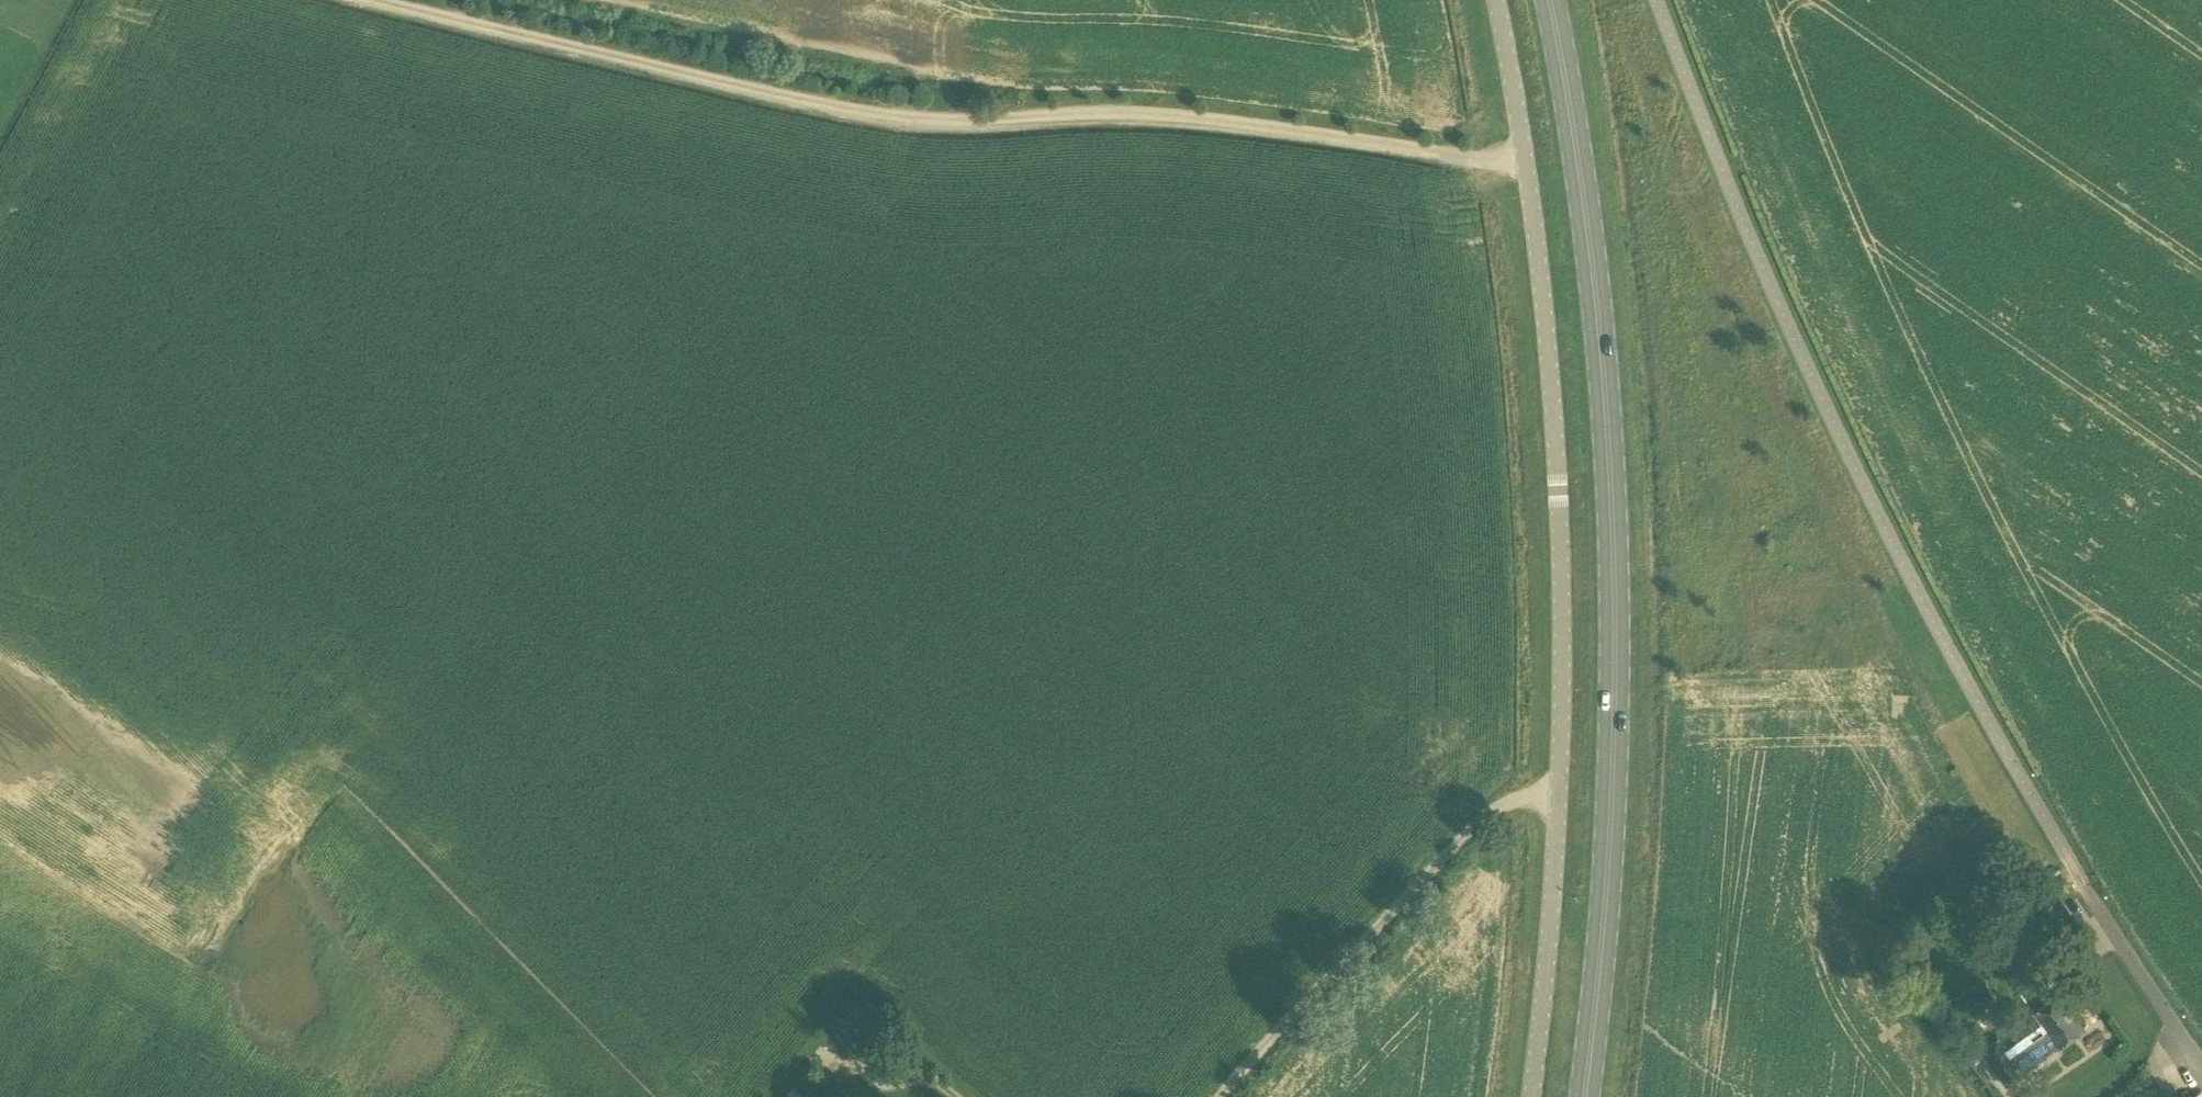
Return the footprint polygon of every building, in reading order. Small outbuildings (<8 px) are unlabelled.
[(2058,1046),(2084,1028),(2059,994),(2034,1013),(2049,1033),(2025,1050),(2026,1052),(2016,1059),(1999,1038),(1981,1051),(2006,1084),(2025,1071),(2024,1070),(2034,1063),(2058,1046)] [(793,1088),(785,1096),(802,1096),(793,1088)]
